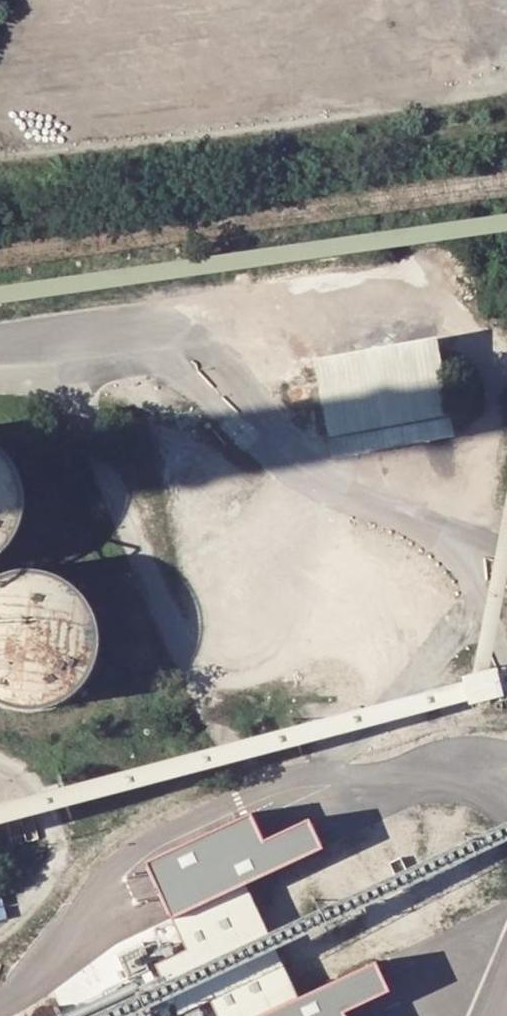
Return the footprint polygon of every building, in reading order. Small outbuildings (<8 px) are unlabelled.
[(330,446),(456,423),(442,344),(315,367),(330,446)] [(1,551),(8,543),(14,533),(18,523),(20,513),(21,502),(20,491),(17,481),(13,471),(7,461),(0,453),(0,552),(1,551)] [(19,573),(8,575),(0,578),(0,708),(7,710),(18,712),(29,712),(40,711),(50,708),(55,706),(64,700),(73,694),(80,686),(86,677),(91,667),(94,657),(96,646),(95,635),(94,625),(90,615),(85,605),(78,596),(71,589),(62,583),(52,578),(42,575),(31,573),(19,573)] [(155,863),(223,1015),(355,1015),(350,1004),(396,984),(383,957),(301,993),(252,884),(335,847),(321,818),(276,838),(264,813),(155,863)]
